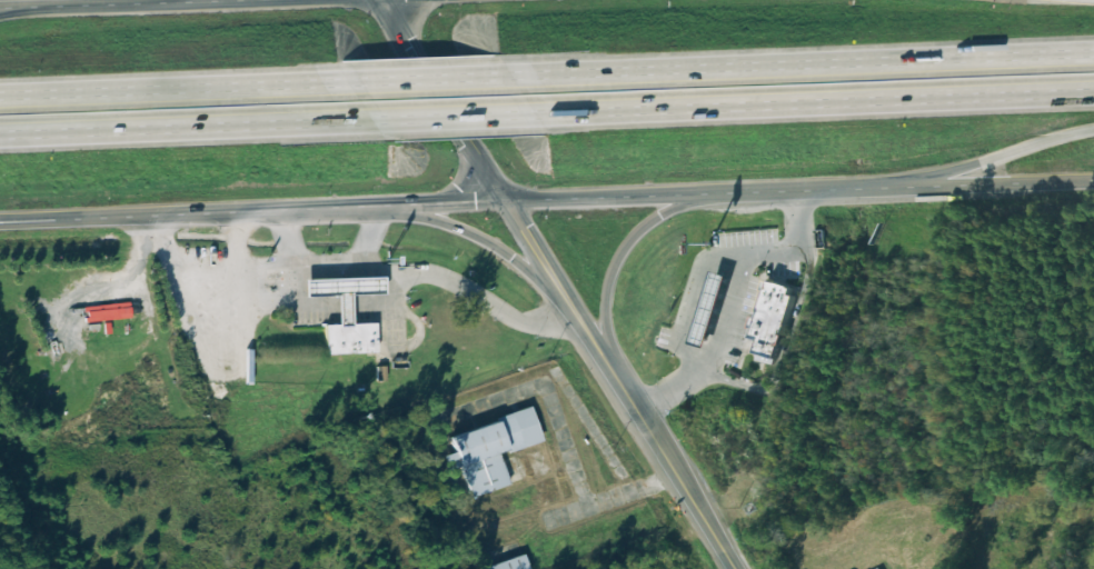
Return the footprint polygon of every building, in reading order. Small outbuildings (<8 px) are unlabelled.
[(696,341),(710,345),(732,273),(718,269),(696,341)] [(304,277),(384,274),(384,291),(352,292),(352,322),(339,322),(338,292),(305,293),(304,277)] [(770,279),(795,287),(793,295),(796,296),(777,358),(757,351),(760,340),(753,338),(770,279)] [(86,321),(83,303),(130,299),(132,317),(86,321)] [(326,352),(325,323),(339,322),(352,322),(374,321),(375,350),(326,352)] [(507,485),(498,454),(540,442),(531,409),(449,433),(468,497),(507,485)] [(481,568),(527,568),(522,553),(480,566),(481,568)]
